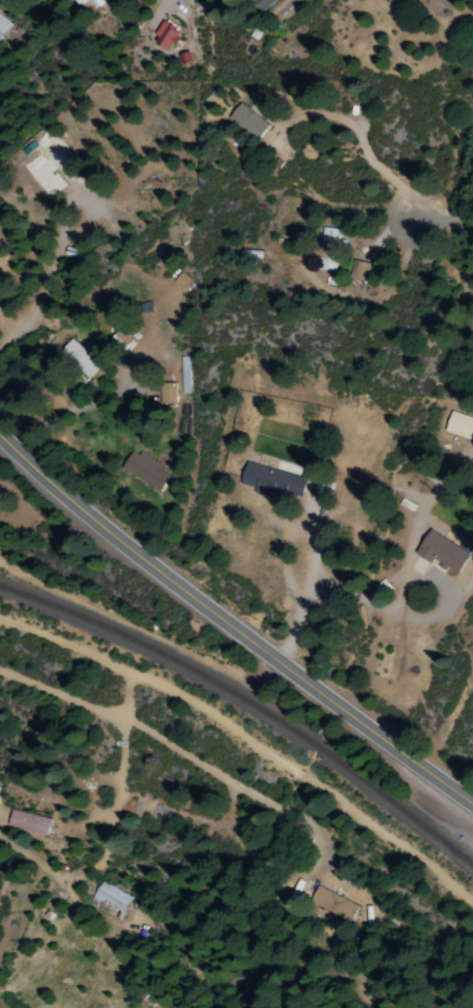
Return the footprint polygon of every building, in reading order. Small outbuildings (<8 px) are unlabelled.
[(86,1),(95,11),(106,0),(72,0),(79,8),(86,1)] [(276,0),(249,0),(261,13),(276,0)] [(10,26),(0,17),(0,38),(10,26)] [(179,32),(161,23),(151,44),(168,53),(179,32)] [(259,138),(267,122),(235,105),(227,121),(259,138)] [(319,245),(336,247),(339,231),(322,228),(319,245)] [(317,254),(316,270),(334,271),(335,255),(317,254)] [(191,280),(181,272),(173,281),(183,290),(191,280)] [(132,345),(120,328),(109,336),(121,353),(132,345)] [(99,366),(69,338),(57,352),(87,379),(99,366)] [(180,394),(190,394),(190,357),(180,357),(180,394)] [(174,403),(174,383),(158,383),(159,404),(174,403)] [(449,411),(443,432),(470,440),(472,431),(472,419),(449,411)] [(120,468),(158,493),(170,474),(131,450),(120,468)] [(305,477),(244,464),(239,485),(255,488),(253,495),(261,497),(263,489),(300,498),(305,477)] [(455,575),(468,553),(428,529),(413,554),(429,563),(432,559),(440,564),(439,565),(455,575)] [(49,819),(11,810),(6,826),(45,836),(49,819)] [(130,895),(99,882),(93,899),(124,912),(130,895)] [(350,920),(356,904),(315,888),(308,904),(350,920)]
